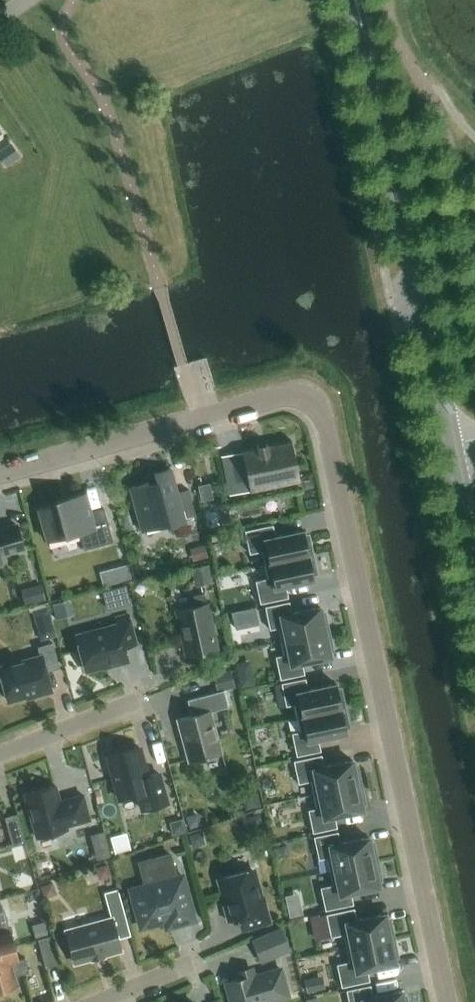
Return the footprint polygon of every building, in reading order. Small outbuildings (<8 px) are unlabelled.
[(9,142),(0,149),(0,158),(6,166),(19,157),(9,142)] [(290,440),(267,444),(267,442),(256,444),(256,447),(224,453),(233,493),(295,480),(287,442),(289,441),(290,440)] [(155,480),(130,487),(142,531),(167,524),(168,528),(185,523),(184,520),(196,516),(188,489),(177,492),(170,468),(153,473),(155,480)] [(57,504),(38,509),(47,540),(78,532),(83,549),(113,541),(104,508),(90,512),(85,492),(56,500),(57,504)] [(260,549),(263,563),(311,553),(307,534),(303,534),(302,529),(274,535),(271,523),(243,529),(248,552),(260,549)] [(22,548),(16,524),(0,528),(0,554),(22,548)] [(315,573),(311,553),(263,563),(266,577),(254,579),(258,602),(287,596),(284,584),(313,578),(311,573),(315,573)] [(116,582),(131,578),(127,564),(112,568),(116,582)] [(195,585),(212,582),(208,565),(191,568),(195,585)] [(111,607),(136,600),(130,581),(105,588),(111,607)] [(45,600),(41,584),(21,589),(25,605),(45,600)] [(195,606),(177,610),(187,654),(216,648),(203,592),(192,595),(195,606)] [(276,626),(279,640),(327,630),(323,610),(320,611),(318,606),(290,612),(288,600),(263,605),(268,628),(276,626)] [(52,604),(37,607),(43,636),(57,633),(52,604)] [(235,608),(238,627),(263,623),(260,604),(235,608)] [(127,661),(122,642),(134,638),(127,614),(114,617),(117,626),(75,637),(84,668),(111,661),(112,665),(127,661)] [(331,649),(327,630),(279,640),(282,654),(274,655),(279,678),(303,673),(301,661),(329,655),(328,650),(331,649)] [(44,671),(58,667),(51,642),(36,646),(38,656),(0,666),(0,692),(2,694),(5,693),(7,700),(34,693),(35,695),(49,690),(44,671)] [(243,684),(258,682),(253,658),(239,661),(243,684)] [(229,669),(212,673),(217,691),(234,686),(229,669)] [(296,717),(344,706),(339,687),(336,688),(335,682),(307,688),(304,677),(280,682),(285,705),(293,703),(296,717)] [(190,715),(176,719),(187,761),(220,752),(209,711),(227,706),(222,689),(186,699),(190,715)] [(344,706),(296,717),(299,730),(291,732),(296,755),(320,750),(318,738),(345,732),(344,727),(348,726),(344,706)] [(107,756),(120,800),(138,794),(142,810),(166,803),(158,773),(146,776),(138,747),(107,756)] [(309,780),(312,793),(360,783),(356,764),(352,764),(351,759),(323,765),(320,754),(292,760),(297,782),(309,780)] [(364,802),(360,783),(312,793),(315,807),(307,809),(312,832),(336,826),(334,815),(362,809),(361,803),(364,802)] [(60,804),(55,785),(24,794),(36,838),(67,829),(66,826),(89,819),(82,794),(67,799),(68,801),(60,804)] [(11,845),(24,842),(17,814),(4,817),(11,845)] [(114,834),(118,850),(134,847),(131,830),(114,834)] [(325,857),(328,870),(376,860),(372,840),(369,841),(367,836),(339,842),(337,830),(312,835),(317,858),(325,857)] [(93,843),(97,858),(110,855),(106,840),(93,843)] [(182,875),(176,877),(170,854),(139,862),(148,893),(132,897),(140,927),(164,920),(166,927),(194,919),(182,875)] [(380,879),(376,860),(328,870),(331,884),(319,886),(324,909),(352,903),(350,891),(378,885),(377,880),(380,879)] [(219,877),(226,904),(223,905),(227,920),(241,916),(244,928),(269,921),(266,908),(262,909),(250,868),(219,877)] [(126,920),(117,889),(103,893),(110,918),(111,918),(112,923),(126,920)] [(342,933),(345,947),(393,936),(389,917),(385,918),(384,913),(356,919),(353,907),(325,913),(330,936),(342,933)] [(13,945),(3,910),(0,910),(0,949),(13,945)] [(65,931),(74,963),(91,958),(92,959),(103,956),(102,955),(120,950),(112,923),(111,918),(110,918),(65,931)] [(291,951),(282,927),(251,940),(261,963),(291,951)] [(45,967),(57,964),(50,936),(38,939),(45,967)] [(397,956),(393,936),(345,947),(348,960),(336,963),(341,986),(369,980),(366,968),(395,962),(393,957),(397,956)] [(16,983),(14,975),(28,971),(24,957),(17,959),(13,945),(0,949),(0,988),(16,983)] [(230,1001),(261,1001),(287,995),(279,968),(240,979),(237,978),(229,980),(228,982),(225,983),(230,1001)] [(405,994),(401,994),(400,989),(372,995),(369,984),(345,989),(348,1001),(407,1001),(405,994)] [(332,992),(310,998),(311,1001),(335,1001),(332,992)]
